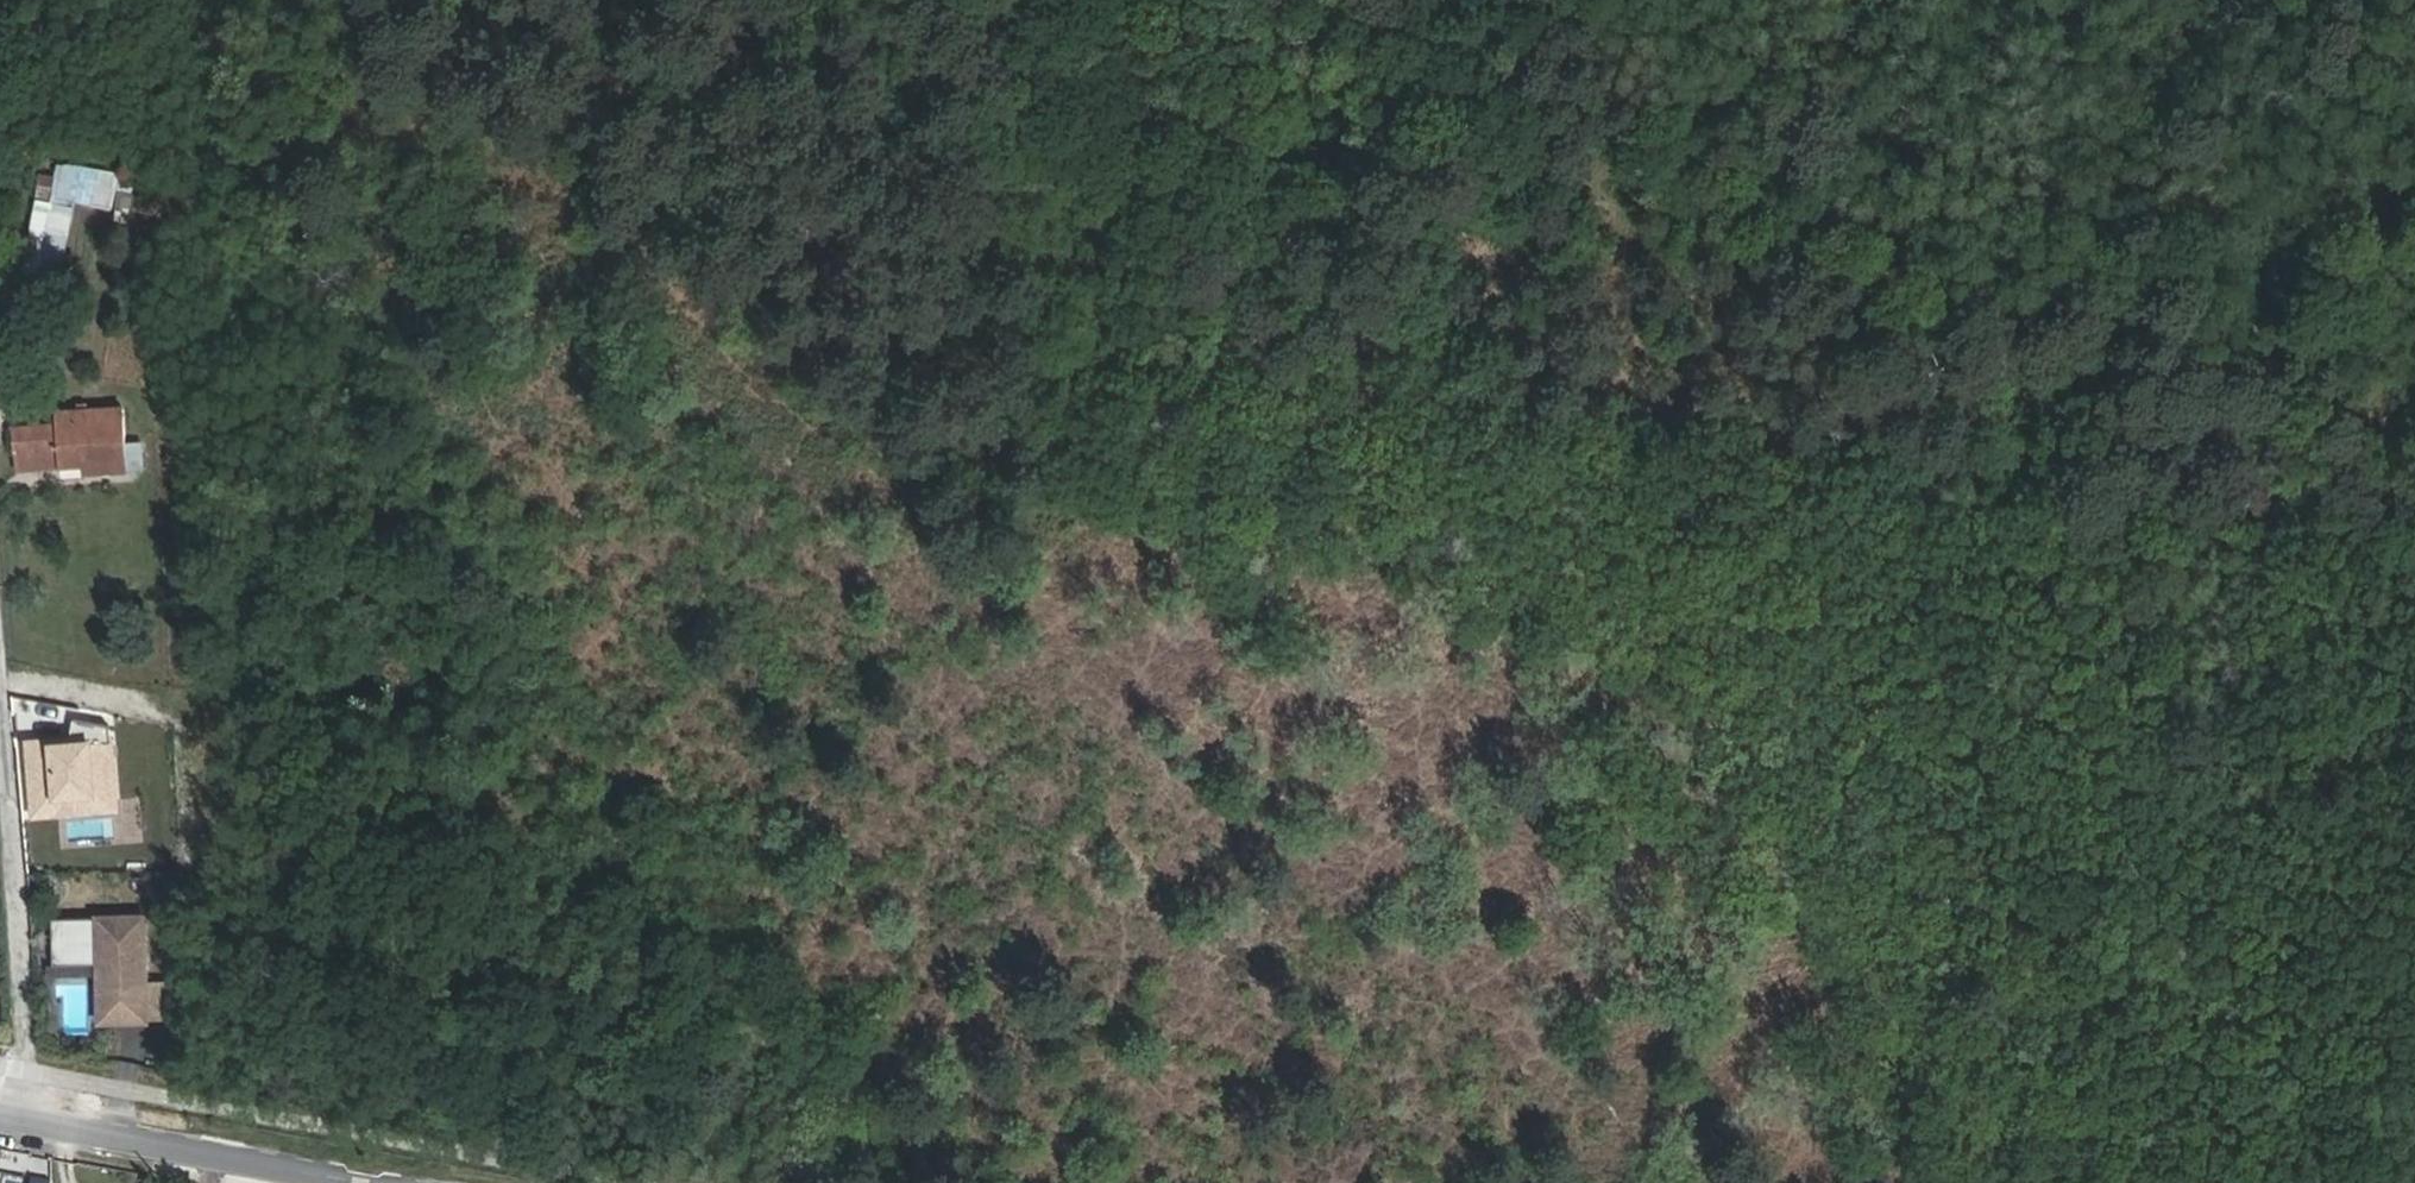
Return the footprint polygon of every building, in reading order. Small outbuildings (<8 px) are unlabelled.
[(114,212),(127,214),(132,175),(119,174),(114,212)] [(72,212),(37,204),(21,274),(56,282),(72,212)] [(58,423),(13,426),(16,468),(85,463),(85,471),(130,467),(125,407),(57,412),(58,423)] [(130,470),(144,470),(143,441),(129,442),(130,470)] [(114,733),(27,740),(33,817),(120,811),(114,733)] [(50,911),(51,956),(105,955),(107,1013),(144,1011),(141,907),(50,911)]
